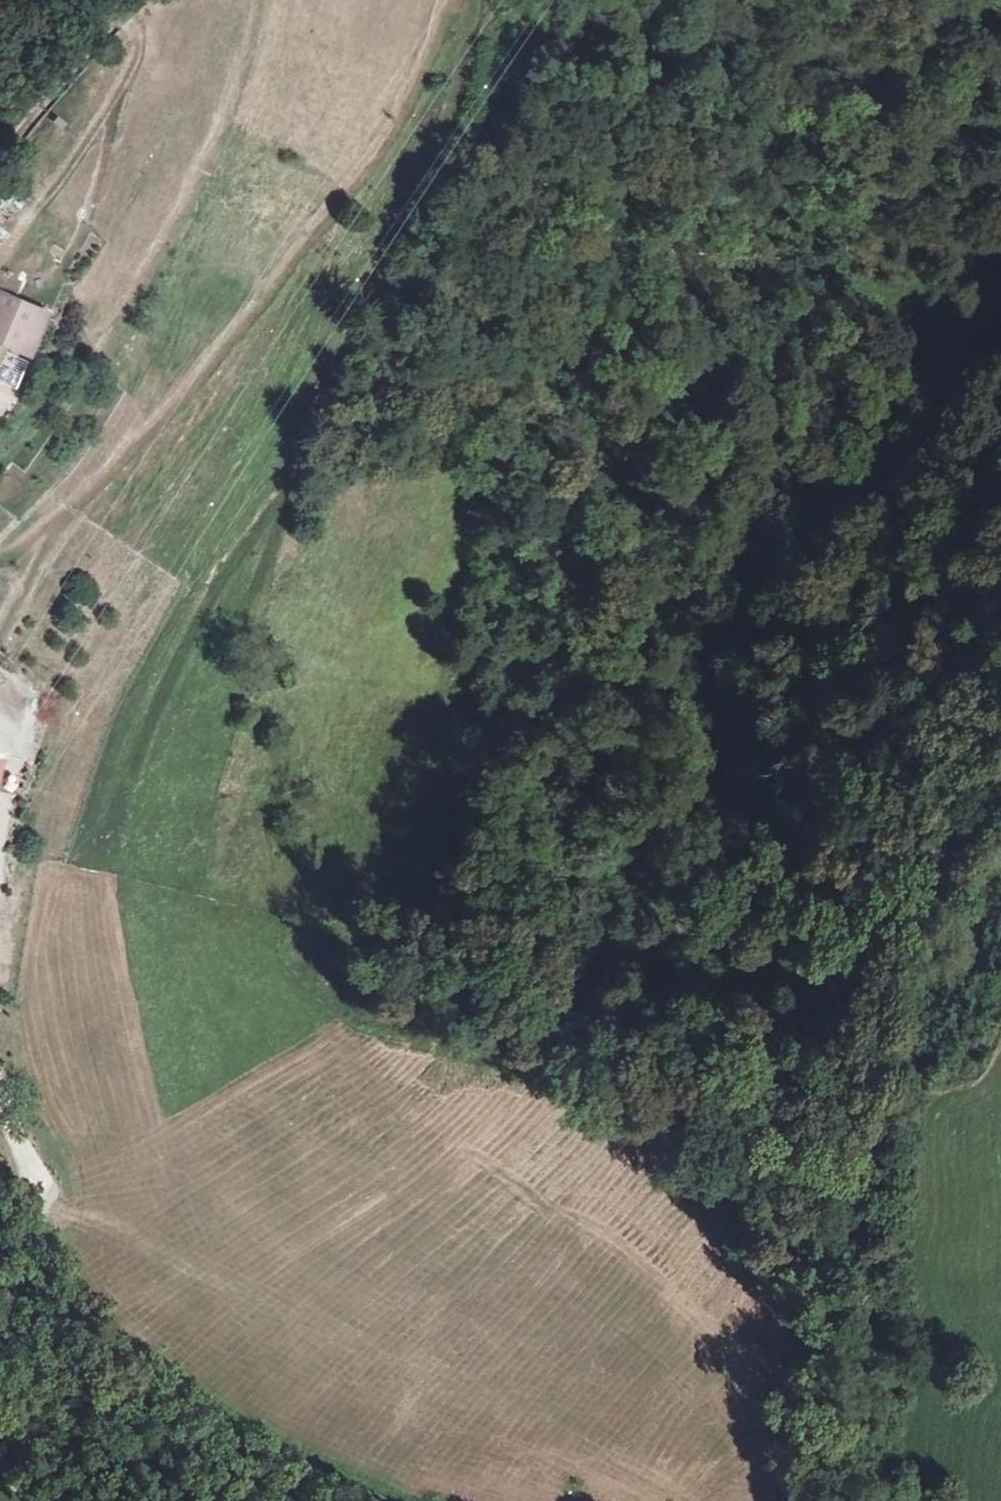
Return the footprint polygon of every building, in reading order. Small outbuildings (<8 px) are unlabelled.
[(11,234),(0,225),(0,247),(11,234)] [(17,346),(41,356),(59,316),(3,292),(0,299),(0,383),(17,346)]
